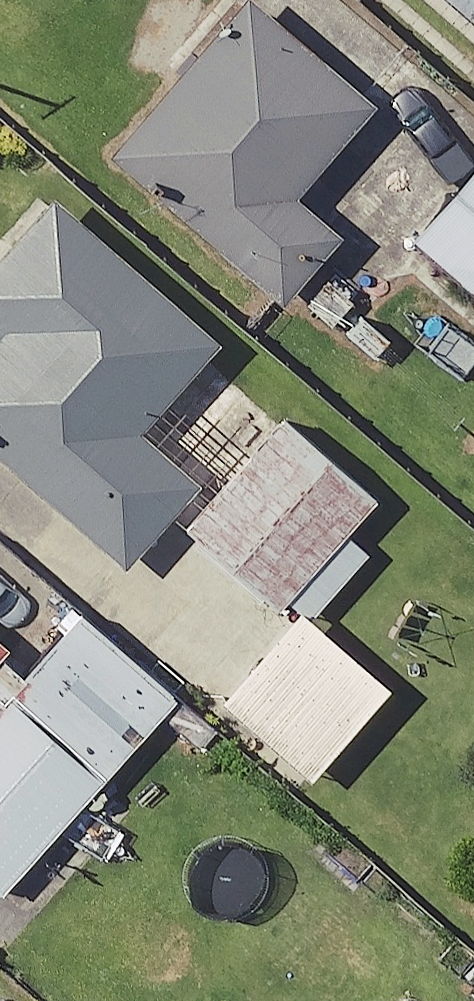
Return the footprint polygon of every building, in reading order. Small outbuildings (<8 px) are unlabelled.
[(251,0),(239,0),(107,157),(287,307),(346,236),(296,194),(373,102),(251,0)] [(473,32),(473,0),(436,0),(473,32)] [(413,245),(473,296),(473,173),(413,245)] [(52,199),(0,257),(0,329),(0,330),(0,459),(122,568),(198,485),(136,430),(214,344),(52,199)] [(379,494),(290,414),(187,529),(276,608),(379,494)] [(88,603),(0,700),(0,892),(183,688),(88,603)] [(393,687),(305,609),(222,701),(310,779),(393,687)] [(9,650),(0,642),(0,660),(9,650)]
